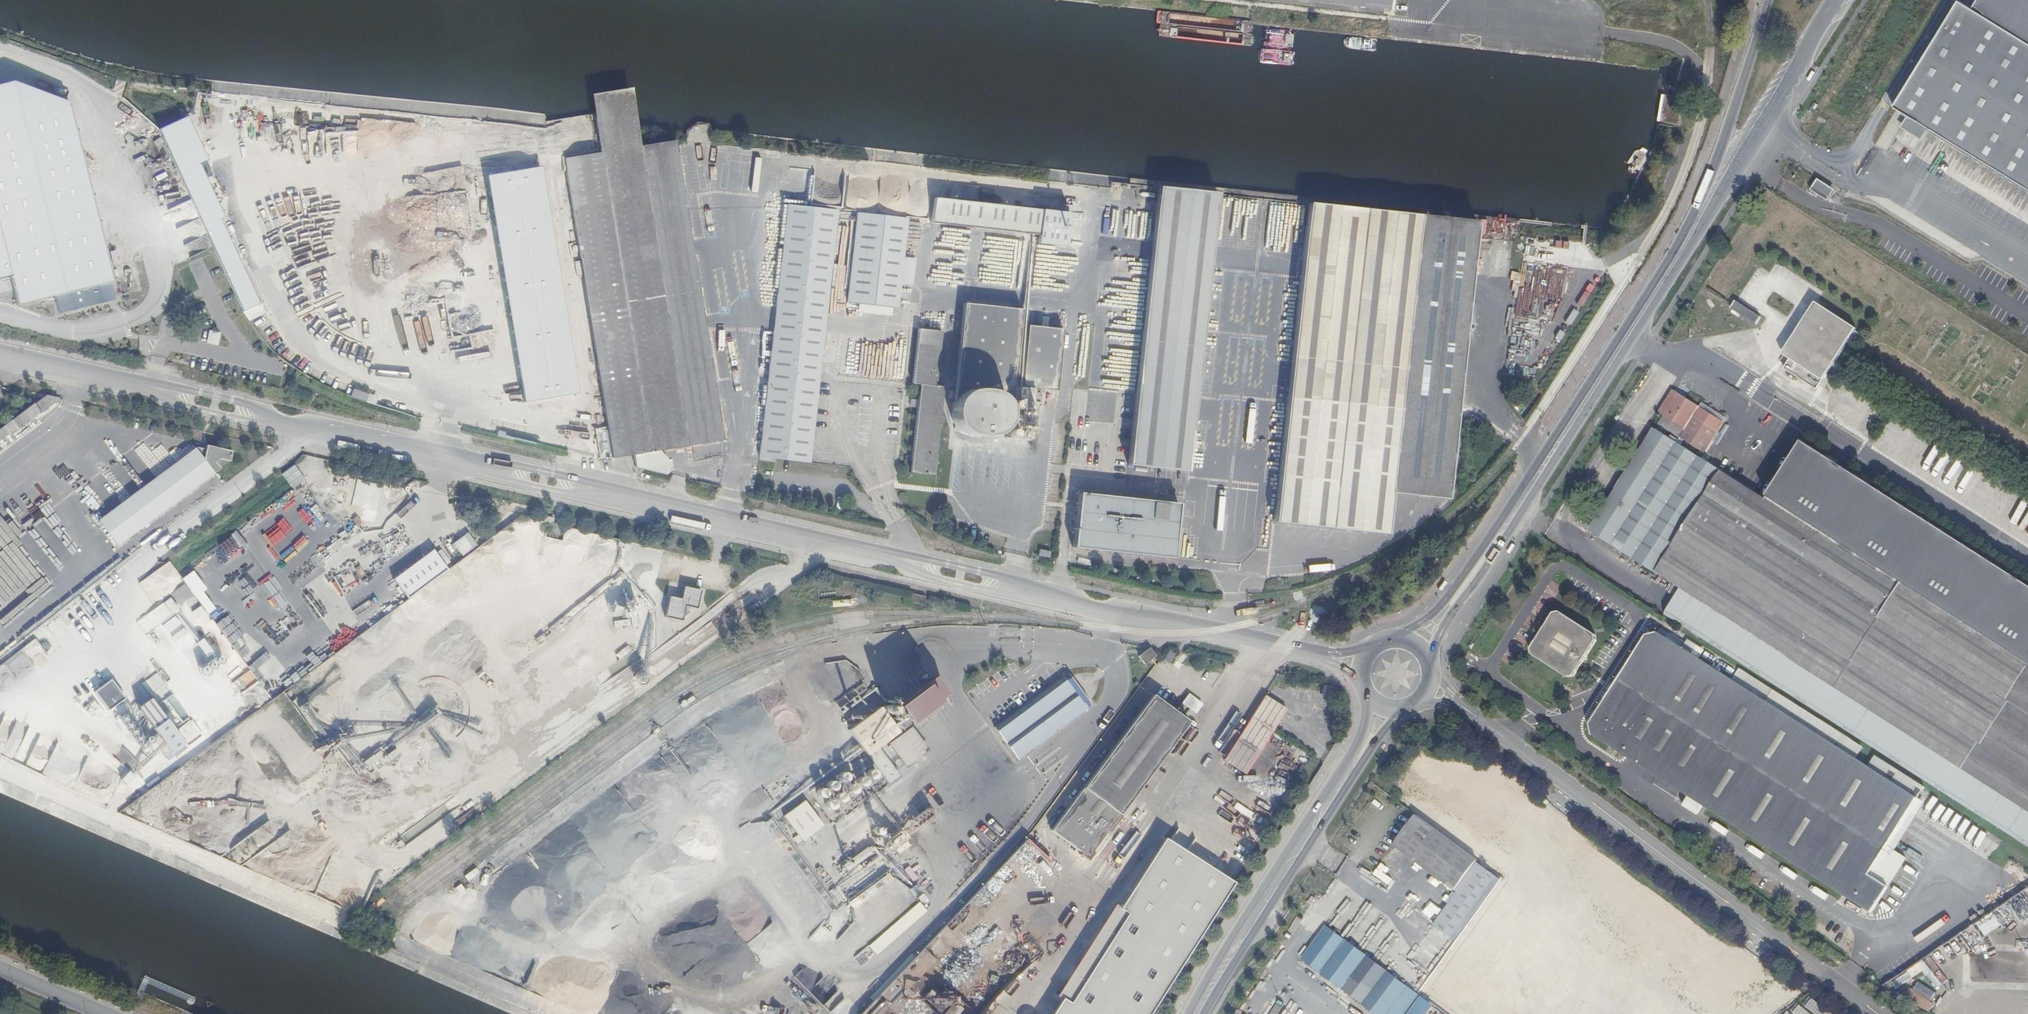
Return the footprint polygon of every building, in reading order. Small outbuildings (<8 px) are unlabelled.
[(1388,12),(1389,0),(1278,0),(1388,12)] [(1971,8),(1960,0),(1957,0),(1894,107),(2027,189),(2027,0),(1976,0),(1971,8)] [(0,63),(0,232),(11,276),(17,300),(111,276),(63,83),(18,94),(10,60),(0,63)] [(146,107),(139,111),(158,127),(160,130),(242,311),(257,304),(218,221),(221,219),(197,164),(205,161),(179,103),(143,97),(146,107)] [(633,455),(659,451),(701,446),(723,442),(725,440),(708,329),(703,299),(694,240),(682,158),(680,142),(626,151),(565,161),(573,216),(612,458),(633,455)] [(486,174),(520,400),(574,391),(556,265),(539,167),(486,174)] [(1830,200),(1835,188),(1817,180),(1812,192),(1830,200)] [(1218,202),(1161,196),(1131,471),(1187,476),(1215,217),(1218,202)] [(975,227),(977,203),(935,197),(933,222),(975,227)] [(977,203),(975,227),(1041,236),(1043,210),(977,203)] [(1475,224),(1306,205),(1287,382),(1274,522),(1387,532),(1392,493),(1447,499),(1475,224)] [(837,212),(788,206),(776,316),(760,457),(776,459),(811,463),(818,399),(837,212)] [(907,220),(858,215),(849,303),(897,308),(907,220)] [(0,232),(0,279),(11,276),(0,232)] [(958,303),(933,301),(931,312),(957,315),(958,303)] [(1781,353),(1822,381),(1857,330),(1816,302),(1781,353)] [(968,304),(956,400),(956,401),(955,405),(953,418),(957,427),(961,431),(968,435),(978,436),(987,437),(995,435),(1000,431),(1005,424),(1009,424),(1007,440),(1028,443),(1035,391),(1059,394),(1067,332),(1024,327),(1026,312),(968,304)] [(1759,320),(1736,305),(1732,312),(1755,327),(1759,320)] [(217,346),(221,333),(209,330),(205,342),(217,346)] [(943,333),(920,330),(915,383),(921,384),(920,398),(913,398),(912,405),(919,406),(912,473),(935,476),(944,388),(937,386),(943,333)] [(1669,407),(1678,395),(1675,393),(1666,405),(1669,407)] [(56,401),(55,397),(44,395),(0,428),(0,440),(8,434),(9,435),(56,401)] [(1669,407),(1666,405),(1660,414),(1664,417),(1660,424),(1704,453),(1712,437),(1721,423),(1678,395),(1669,407)] [(0,403),(0,406),(6,414),(14,409),(6,398),(0,403)] [(1679,589),(1691,596),(1747,631),(1853,698),(1949,758),(2027,811),(2027,667),(1765,498),(1656,431),(1591,533),(1679,589)] [(1765,498),(2027,667),(2027,583),(1802,439),(1765,498)] [(207,449),(205,459),(197,449),(100,520),(119,546),(221,469),(217,463),(221,459),(231,462),(234,452),(208,446),(207,449)] [(197,449),(205,459),(207,449),(198,447),(197,449)] [(667,461),(659,451),(633,455),(635,469),(666,475),(669,472),(667,461)] [(1079,496),(1072,550),(1170,562),(1177,510),(1079,496)] [(461,556),(476,546),(468,533),(452,543),(461,556)] [(434,551),(391,577),(403,598),(446,571),(434,551)] [(1040,551),(1038,556),(1049,559),(1051,554),(1040,551)] [(1426,556),(1419,551),(1407,569),(1414,574),(1426,556)] [(695,610),(699,592),(682,587),(679,600),(668,597),(663,617),(680,621),(683,607),(695,610)] [(2027,848),(2027,811),(1949,758),(1853,698),(1747,631),(1691,596),(1679,589),(1670,603),(1662,614),(1851,736),(2027,848)] [(1578,674),(1597,644),(1596,634),(1564,613),(1553,614),(1532,647),(1534,656),(1565,677),(1578,674)] [(1689,778),(1680,792),(1869,912),(1887,885),(1869,874),(1917,800),(1659,635),(1645,636),(1589,723),(1592,736),(1624,756),(1632,742),(1689,778)] [(1152,657),(1148,650),(1138,658),(1142,664),(1152,657)] [(1171,653),(1164,662),(1169,664),(1175,656),(1171,653)] [(157,675),(143,682),(147,691),(161,684),(157,675)] [(895,700),(908,717),(948,687),(939,676),(916,693),(912,687),(895,700)] [(991,731),(1014,763),(1088,709),(1078,695),(1074,690),(1064,676),(991,731)] [(185,748),(150,697),(133,709),(112,678),(92,691),(121,733),(117,736),(138,768),(154,757),(159,765),(185,748)] [(1334,695),(1335,688),(1323,686),(1322,693),(1334,695)] [(1188,694),(1181,704),(1193,713),(1200,703),(1188,694)] [(1263,694),(1222,756),(1244,769),(1284,708),(1263,694)] [(1054,826),(1052,830),(1083,852),(1082,854),(1089,859),(1095,851),(1093,850),(1107,830),(1110,832),(1122,815),(1120,813),(1187,720),(1153,695),(1110,754),(1054,826)] [(172,696),(166,701),(180,720),(187,715),(172,696)] [(884,744),(904,729),(885,704),(854,727),(895,781),(906,773),(884,744)] [(929,748),(914,728),(898,741),(912,760),(929,748)] [(1632,742),(1624,756),(1680,792),(1689,778),(1632,742)] [(121,780),(131,786),(135,778),(125,772),(121,780)] [(825,793),(819,791),(817,800),(832,803),(837,781),(828,779),(825,793)] [(803,801),(782,816),(800,842),(822,826),(803,801)] [(1394,846),(1457,890),(1478,861),(1416,816),(1394,846)] [(1164,837),(1051,1013),(1147,1013),(1233,881),(1164,837)] [(1478,861),(1457,890),(1459,892),(1435,926),(1454,939),(1500,877),(1478,861)] [(918,903),(869,947),(876,955),(925,911),(918,903)] [(1323,922),(1300,956),(1378,1013),(1412,1013),(1424,999),(1418,994),(1359,949),(1345,939),(1323,922)] [(1967,946),(1966,983),(2027,985),(2027,947),(1967,946)] [(869,1005),(870,1013),(902,1013),(904,1011),(898,1007),(903,1000),(903,978),(911,978),(908,976),(912,970),(921,970),(921,958),(905,958),(881,990),(869,1005)] [(1925,963),(1890,980),(1895,990),(1931,973),(1925,963)] [(1928,1010),(1937,993),(1915,981),(1906,998),(1928,1010)] [(836,991),(822,1005),(829,1013),(843,998),(836,991)] [(1807,996),(1801,1003),(1794,1003),(1786,1013),(1830,1013),(1807,996)]
